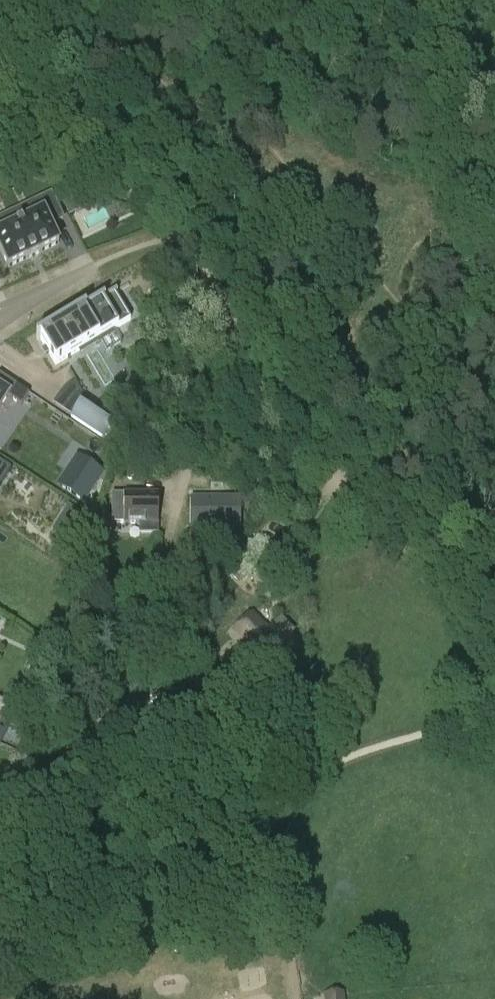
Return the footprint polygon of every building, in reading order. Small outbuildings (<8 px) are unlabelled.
[(50,226),(63,219),(51,194),(36,201),(42,213),(19,224),(13,212),(0,218),(0,228),(2,232),(0,233),(0,251),(8,268),(58,244),(50,226)] [(97,340),(112,331),(130,320),(114,292),(39,337),(55,365),(97,340)] [(7,397),(21,406),(29,394),(0,375),(0,408),(7,397)] [(113,427),(80,404),(71,418),(104,440),(113,427)] [(77,459),(60,485),(83,501),(101,474),(77,459)] [(12,470),(0,462),(0,487),(12,470)] [(124,524),(140,524),(141,535),(157,535),(157,525),(158,524),(158,495),(112,495),(111,524),(124,524)] [(191,499),(191,530),(240,530),(240,499),(191,499)] [(67,506),(60,519),(81,532),(89,520),(67,506)] [(237,584),(271,552),(257,536),(223,568),(237,584)] [(291,633),(280,621),(268,632),(252,615),(234,632),(265,664),(283,648),(280,644),(291,633)] [(10,704),(0,700),(0,725),(10,704)] [(3,817),(11,800),(0,795),(0,816),(3,817)]
